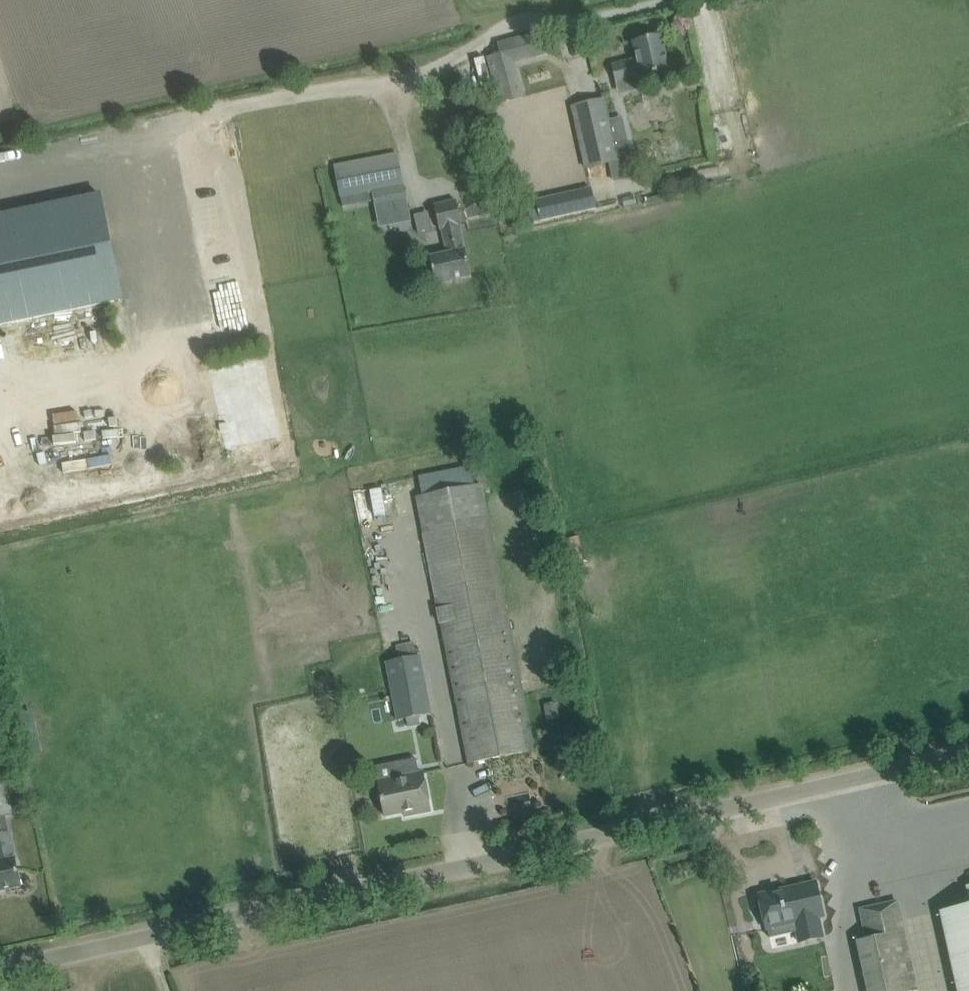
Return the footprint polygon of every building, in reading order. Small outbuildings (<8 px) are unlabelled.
[(490,59),(501,104),(515,100),(506,65),(549,54),(544,34),(499,45),(502,55),(490,59)] [(617,83),(645,76),(648,87),(669,83),(667,71),(669,71),(661,35),(634,42),(638,59),(613,65),(617,83)] [(612,132),(609,121),(604,100),(573,107),(587,168),(633,157),(626,128),(612,132)] [(355,195),(373,191),(374,197),(376,209),(406,203),(397,154),(335,166),(341,197),(355,195)] [(469,174),(468,185),(476,185),(477,175),(469,174)] [(373,191),(355,195),(356,201),(374,197),(373,191)] [(0,218),(0,328),(122,300),(98,195),(0,218)] [(594,195),(539,208),(529,210),(531,222),(542,220),(596,207),(594,195)] [(440,230),(442,229),(447,253),(430,257),(436,284),(471,276),(460,226),(462,225),(457,201),(435,205),(440,230)] [(390,220),(393,258),(425,256),(423,233),(433,232),(432,217),(390,220)] [(534,751),(529,723),(481,484),(416,497),(419,516),(420,516),(464,736),(469,763),(534,751)] [(387,661),(395,705),(398,719),(406,718),(418,715),(431,713),(420,655),(417,656),(414,642),(396,646),(399,659),(387,661)] [(556,702),(544,704),(548,720),(560,718),(556,702)] [(418,715),(406,718),(408,727),(420,724),(418,715)] [(385,816),(401,812),(402,816),(431,811),(424,772),(420,772),(417,758),(375,766),(385,816)] [(21,886),(17,866),(15,858),(5,815),(14,813),(2,765),(0,766),(0,890),(21,886)] [(764,912),(768,928),(795,922),(801,942),(823,937),(818,916),(814,897),(802,899),(799,887),(760,895),(762,903),(760,904),(762,912),(764,912)] [(861,961),(868,990),(916,990),(917,990),(898,902),(870,907),(863,918),(867,939),(857,941),(861,961)] [(959,990),(968,990),(968,905),(941,911),(959,990)]
